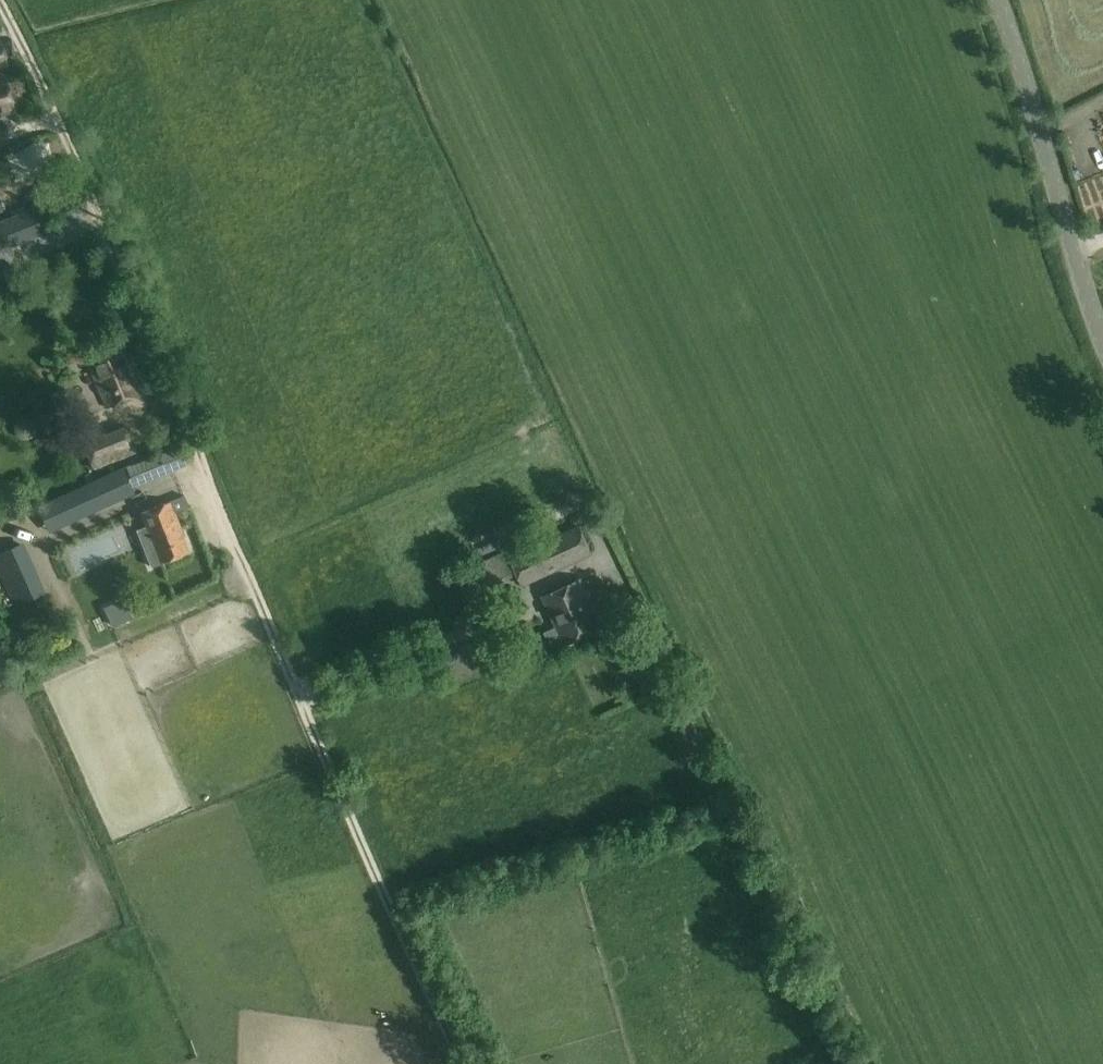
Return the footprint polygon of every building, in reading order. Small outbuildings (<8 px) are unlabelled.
[(14,110),(5,75),(0,77),(0,114),(14,110)] [(0,221),(0,232),(6,247),(43,233),(33,208),(0,221)] [(144,352),(139,339),(130,343),(135,356),(144,352)] [(106,405),(140,391),(121,346),(87,360),(106,405)] [(135,451),(126,427),(82,443),(91,468),(135,451)] [(178,445),(162,452),(155,455),(163,473),(185,464),(178,445)] [(121,468),(78,488),(88,511),(132,491),(121,468)] [(69,492),(63,494),(38,506),(45,521),(64,512),(63,510),(75,504),(69,492)] [(140,511),(145,524),(135,528),(150,565),(160,561),(187,550),(179,530),(181,529),(173,510),(187,505),(183,494),(140,511)] [(579,525),(510,556),(523,584),(591,553),(579,525)] [(75,569),(122,554),(116,536),(69,551),(75,569)] [(44,596),(22,548),(0,558),(0,572),(17,608),(44,596)] [(543,596),(558,627),(561,626),(569,641),(603,625),(581,578),(543,596)]
